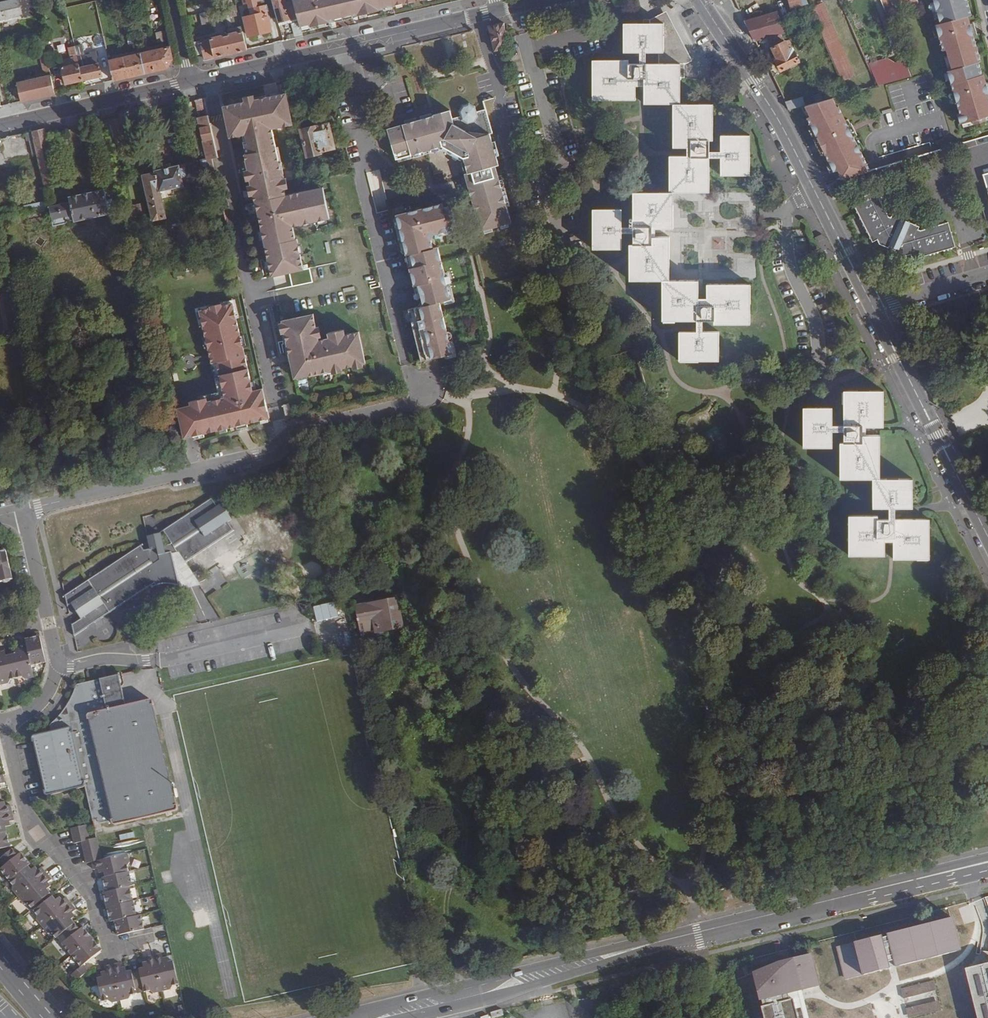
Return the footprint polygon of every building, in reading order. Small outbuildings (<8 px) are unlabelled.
[(0,4),(0,20),(22,15),(23,18),(37,14),(34,0),(16,0),(0,4)] [(248,37),(272,31),(265,5),(259,7),(258,2),(262,0),(243,0),(245,5),(249,4),(252,16),(244,18),(248,37)] [(278,22),(291,19),(287,5),(294,2),(293,1),(293,0),(272,0),(278,22)] [(301,28),(312,26),(312,28),(330,23),(330,22),(359,14),(359,16),(379,11),(379,9),(393,6),(392,0),(295,0),(293,1),(294,2),(299,21),(301,28)] [(842,81),(854,75),(823,4),(819,6),(816,0),(807,0),(808,3),(819,28),(842,81)] [(881,1),(886,13),(900,9),(919,3),(918,0),(886,0),(881,1)] [(940,24),(936,25),(936,26),(939,37),(943,51),(946,50),(947,56),(952,70),(947,71),(947,72),(950,80),(954,94),(956,102),(960,114),(957,114),(960,124),(961,123),(973,120),(974,124),(986,120),(985,117),(987,116),(987,89),(986,83),(986,80),(984,80),(982,70),(984,69),(974,36),(970,24),(968,16),(971,15),(966,0),(933,0),(940,24)] [(231,17),(239,15),(236,6),(229,7),(231,17)] [(680,77),(687,77),(687,63),(696,59),(672,10),(657,17),(645,17),(645,23),(624,23),(624,52),(640,52),(646,52),(656,52),(656,63),(646,63),(640,63),(629,63),(629,60),(592,60),(592,100),(636,100),(636,86),(645,86),(645,103),(673,103),(673,147),(687,147),(687,155),(670,155),(670,192),(633,192),(633,226),(634,232),(633,243),(630,243),(630,248),(630,279),(663,280),(663,320),(679,320),(697,320),(703,320),(715,320),(715,323),(750,323),(750,283),(707,283),(707,297),(699,297),(698,279),(670,279),(670,236),(653,236),(653,228),(673,228),(674,191),(710,191),(710,157),(710,151),(710,140),(713,139),(713,103),(680,103),(680,77)] [(778,12),(745,21),(755,40),(786,32),(778,12)] [(210,13),(200,14),(203,24),(212,22),(210,13)] [(292,23),(296,38),(303,37),(301,28),(299,21),(292,23)] [(109,28),(101,30),(105,45),(112,43),(109,28)] [(204,60),(247,50),(243,31),(194,42),(197,55),(203,54),(204,60)] [(163,32),(156,33),(159,43),(165,41),(163,32)] [(782,34),(768,38),(778,59),(776,60),(781,71),(799,62),(792,48),(789,49),(782,34)] [(50,71),(42,37),(36,38),(44,73),(50,71)] [(78,59),(75,47),(68,48),(70,58),(60,60),(65,84),(82,80),(78,59)] [(172,59),(169,48),(153,51),(157,71),(167,68),(172,59)] [(131,56),(135,75),(157,71),(153,51),(131,56)] [(108,61),(113,81),(135,75),(131,56),(108,61)] [(78,59),(82,80),(102,76),(98,59),(88,61),(87,57),(78,59)] [(867,62),(877,86),(911,77),(905,60),(896,62),(887,57),(867,62)] [(343,79),(341,68),(330,71),(333,82),(343,79)] [(17,84),(21,102),(55,94),(51,76),(17,84)] [(248,99),(224,105),(231,136),(242,134),(250,170),(247,171),(249,179),(252,178),(253,185),(250,185),(252,193),(255,193),(257,200),(287,193),(278,153),(281,152),(280,145),(277,145),(272,126),(293,121),(286,91),(255,98),(254,95),(247,97),(248,99)] [(786,102),(790,109),(800,107),(806,105),(803,97),(786,102)] [(806,105),(800,107),(817,141),(822,150),(834,177),(836,181),(869,171),(866,165),(864,161),(852,136),(847,126),(846,124),(837,105),(836,106),(832,98),(806,105)] [(388,129),(396,158),(443,145),(464,157),(468,173),(464,174),(480,231),(511,222),(494,165),(498,164),(489,134),(492,133),(486,110),(476,112),(474,107),(469,103),(462,105),(459,110),(461,117),(452,119),(450,111),(388,129)] [(207,160),(212,159),(218,158),(209,115),(198,117),(207,160)] [(120,118),(108,120),(112,139),(124,136),(120,118)] [(334,147),(329,123),(316,126),(315,125),(303,128),(309,153),(311,155),(312,158),(314,159),(318,159),(320,157),(319,153),(321,150),(334,147)] [(32,132),(33,137),(46,134),(45,129),(32,132)] [(46,134),(33,137),(44,186),(56,183),(46,134)] [(721,135),(721,151),(721,157),(721,175),(750,175),(750,135),(721,135)] [(396,158),(398,161),(427,153),(441,149),(459,160),(463,174),(464,174),(468,173),(464,157),(443,145),(396,158)] [(189,177),(187,164),(180,165),(155,170),(155,172),(143,175),(153,220),(165,217),(159,190),(183,185),(183,184),(185,184),(185,182),(188,181),(188,177),(189,177)] [(826,184),(834,199),(843,195),(836,181),(826,184)] [(324,186),(305,190),(287,193),(257,200),(256,200),(266,245),(263,246),(266,256),(269,255),(270,262),(267,263),(270,272),(272,271),(273,275),(304,269),(300,254),(303,253),(301,243),(298,244),(294,224),(302,222),(302,225),(312,223),(311,220),(317,219),(318,222),(327,219),(327,217),(330,216),(324,186)] [(49,207),(51,217),(53,225),(68,222),(68,220),(75,218),(76,220),(109,213),(109,211),(114,210),(112,199),(107,200),(104,190),(70,197),(72,202),(49,207)] [(876,190),(853,201),(873,242),(878,239),(880,244),(889,248),(890,245),(899,249),(898,252),(907,256),(912,254),(913,259),(956,246),(949,222),(922,230),(920,229),(921,226),(893,214),(891,217),(888,216),(876,190)] [(26,223),(51,217),(49,207),(48,200),(22,205),(26,223)] [(418,346),(421,360),(435,357),(445,354),(453,352),(447,331),(440,300),(444,299),(451,298),(444,272),(438,246),(433,247),(432,239),(435,233),(439,232),(454,228),(457,228),(451,205),(444,207),(442,202),(396,214),(397,215),(406,252),(406,254),(410,253),(413,266),(410,267),(412,274),(415,273),(418,283),(420,291),(422,299),(417,305),(408,308),(409,311),(411,319),(413,329),(417,328),(420,338),(422,345),(418,346)] [(11,214),(10,207),(0,209),(0,217),(11,214)] [(622,248),(622,232),(622,225),(622,208),(593,208),(593,249),(622,248)] [(406,252),(397,215),(396,216),(395,216),(394,216),(394,217),(394,218),(401,250),(402,250),(402,251),(403,251),(404,252),(405,252),(406,252)] [(13,264),(0,267),(0,277),(15,274),(13,264)] [(451,298),(444,299),(445,303),(455,300),(448,274),(444,272),(451,298)] [(181,438),(270,419),(264,393),(251,396),(251,393),(232,305),(221,307),(220,306),(210,308),(210,310),(196,313),(211,377),(216,375),(222,397),(204,402),(203,398),(187,402),(188,407),(174,411),(181,438)] [(334,368),(334,370),(335,371),(344,369),(343,366),(355,364),(356,366),(365,364),(364,361),(367,361),(360,330),(346,334),(345,329),(329,332),(330,337),(320,340),(319,336),(322,335),(320,326),(317,326),(313,312),(284,319),(284,321),(282,322),(284,332),(285,332),(287,332),(291,351),(297,377),(311,373),(334,368)] [(453,352),(456,351),(451,333),(451,332),(450,332),(449,331),(448,331),(447,331),(453,352)] [(719,331),(703,331),(697,331),(680,331),(679,360),(719,360),(719,331)] [(845,390),(845,424),(845,430),(845,442),(841,442),(841,447),(841,477),(873,477),(873,507),(889,507),(895,507),(912,507),(912,478),(879,477),(880,435),(867,435),(868,426),(883,426),(883,390),(845,390)] [(833,430),(833,424),(833,407),(803,406),(803,446),(832,447),(833,430)] [(89,579),(100,596),(110,612),(150,585),(152,588),(155,586),(158,585),(160,584),(162,583),(164,583),(166,583),(173,584),(178,585),(180,589),(197,582),(190,572),(184,563),(234,530),(228,522),(232,519),(221,503),(218,506),(216,502),(213,498),(202,506),(163,530),(171,543),(164,545),(161,533),(147,536),(150,548),(144,550),(141,545),(89,579)] [(930,519),(895,519),(889,519),(878,519),(878,515),(873,515),(849,514),(849,554),(885,554),(885,541),(894,541),(894,554),(894,558),(929,558),(930,519)] [(11,576),(5,545),(0,546),(0,579),(11,576)] [(194,573),(199,581),(205,577),(199,569),(194,573)] [(100,596),(89,579),(77,587),(65,595),(67,606),(71,603),(81,619),(72,625),(75,636),(110,612),(100,596)] [(398,598),(356,607),(363,640),(375,637),(374,633),(403,627),(398,598)] [(334,601),(311,606),(315,622),(338,617),(334,601)] [(40,635),(26,638),(26,641),(32,664),(46,661),(40,635)] [(12,654),(17,677),(23,675),(26,679),(35,677),(32,664),(26,641),(19,642),(21,652),(12,654)] [(0,684),(9,683),(11,678),(17,677),(12,654),(2,656),(0,647),(0,683),(0,684)] [(70,698),(69,701),(69,702),(68,703),(67,704),(66,705),(65,707),(64,709),(63,710),(62,712),(59,715),(56,717),(55,718),(54,719),(51,722),(50,723),(52,731),(34,735),(33,735),(32,736),(32,737),(33,742),(34,742),(45,789),(44,790),(45,793),(46,794),(46,795),(48,795),(49,795),(85,786),(86,790),(93,821),(98,819),(98,821),(99,822),(101,823),(102,823),(112,820),(112,822),(112,823),(113,824),(115,824),(116,824),(174,810),(177,809),(177,808),(177,807),(177,806),(177,804),(176,804),(165,759),(153,705),(154,704),(153,702),(153,701),(152,700),(151,699),(150,699),(148,699),(126,704),(118,674),(76,684),(75,687),(74,690),(73,693),(72,695),(70,698)] [(33,742),(32,737),(32,735),(17,739),(19,745),(33,742)] [(13,813),(11,805),(2,807),(0,799),(0,816),(13,813)] [(8,832),(5,822),(15,820),(13,813),(0,816),(0,834),(8,832)] [(73,835),(89,832),(87,824),(72,828),(73,835)] [(119,834),(120,840),(134,837),(133,831),(119,834)] [(8,832),(0,834),(0,849),(11,846),(8,832)] [(82,841),(91,839),(89,832),(73,835),(75,843),(82,841)] [(99,844),(97,838),(91,839),(82,841),(84,848),(99,844)] [(101,852),(99,844),(84,848),(85,856),(101,852)] [(10,881),(29,866),(31,864),(22,851),(18,855),(13,849),(1,858),(6,864),(0,869),(10,881)] [(103,859),(101,852),(85,856),(87,863),(92,861),(103,859)] [(128,853),(103,859),(92,861),(94,869),(104,867),(106,876),(128,871),(127,865),(129,862),(128,853)] [(19,896),(47,873),(42,866),(35,873),(29,866),(10,881),(14,886),(13,889),(19,896)] [(128,871),(106,876),(102,877),(106,892),(129,887),(132,886),(128,871)] [(52,879),(47,873),(19,896),(24,903),(28,903),(32,908),(51,892),(45,885),(52,879)] [(106,892),(103,893),(106,907),(132,901),(129,887),(106,892)] [(43,927),(72,903),(67,897),(59,903),(54,895),(34,911),(38,916),(38,920),(43,927)] [(106,907),(110,922),(115,920),(136,916),(132,901),(106,907)] [(56,939),(64,933),(76,923),(70,915),(77,909),(72,903),(43,927),(48,933),(52,933),(56,939)] [(115,920),(119,935),(145,929),(141,914),(136,916),(115,920)] [(961,952),(952,920),(887,935),(894,966),(961,952)] [(63,944),(72,955),(93,938),(84,926),(81,929),(76,923),(64,933),(69,939),(63,944)] [(888,972),(879,936),(837,948),(844,983),(888,972)] [(71,975),(76,981),(98,963),(93,957),(103,950),(102,948),(93,938),(72,955),(81,967),(71,975)] [(162,953),(155,955),(163,991),(171,989),(173,986),(179,984),(174,961),(164,963),(162,953)] [(778,962),(753,972),(760,1001),(762,1000),(764,1006),(761,1007),(764,1017),(807,1017),(800,991),(820,986),(812,953),(778,962)] [(163,991),(155,955),(146,957),(149,967),(140,969),(140,971),(144,986),(145,992),(151,991),(154,993),(163,991)] [(123,973),(120,963),(113,965),(121,1001),(129,999),(131,995),(137,994),(136,988),(132,973),(132,971),(123,973)] [(965,969),(978,1017),(987,1017),(987,963),(965,969)] [(121,1001),(113,965),(104,967),(106,977),(97,979),(103,1002),(109,1000),(112,1003),(121,1001)] [(144,986),(140,971),(132,973),(136,988),(144,986)] [(490,1013),(493,1017),(498,1017),(505,1016),(506,1011),(503,1009),(490,1013)]
